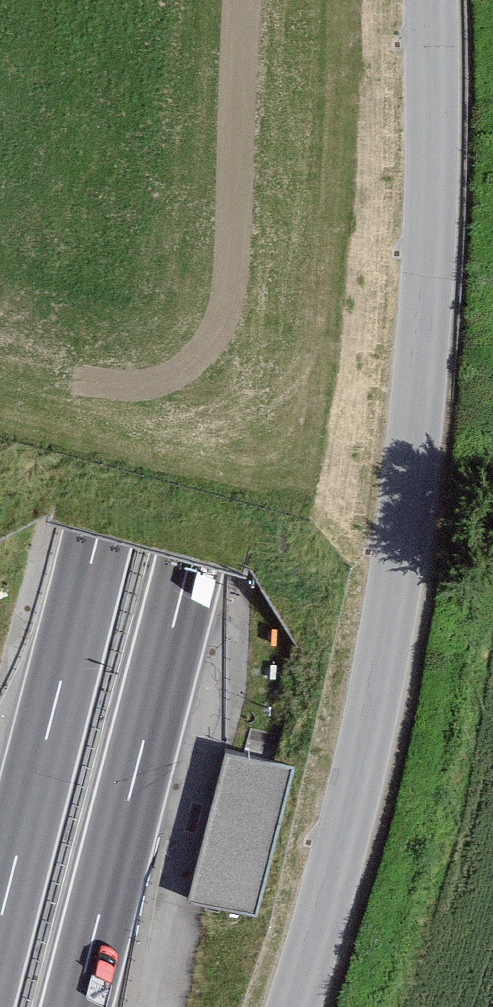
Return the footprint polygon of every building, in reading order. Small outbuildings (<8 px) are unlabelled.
[(300,778),(235,760),(196,901),(262,919),(300,778)]
